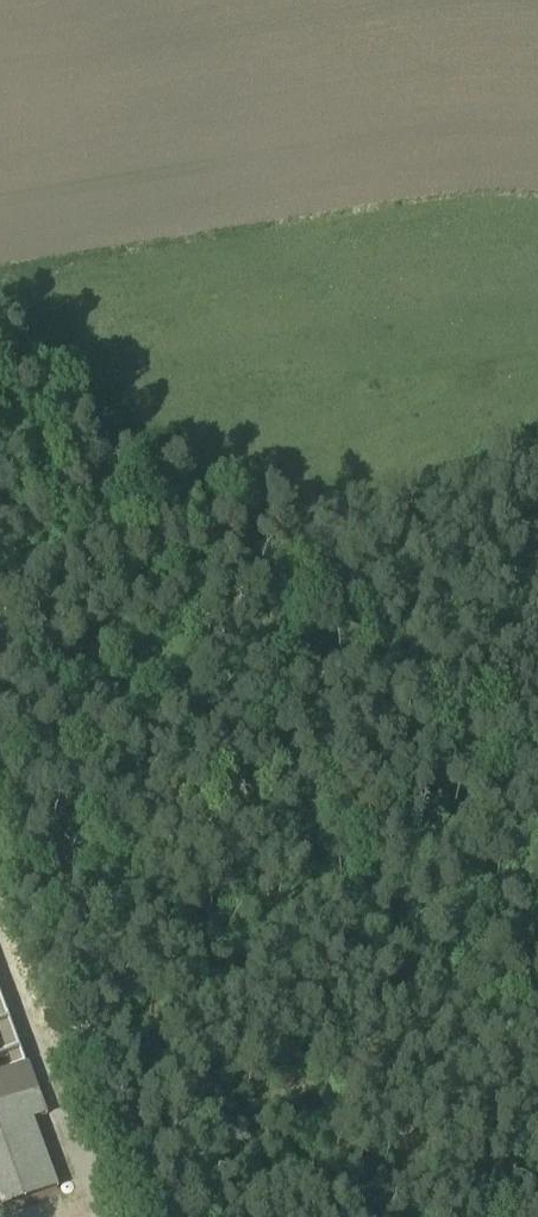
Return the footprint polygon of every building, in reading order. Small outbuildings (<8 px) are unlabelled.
[(0,1088),(0,1204),(2,1210),(57,1191),(32,1119),(44,1115),(31,1077),(0,1088)]
